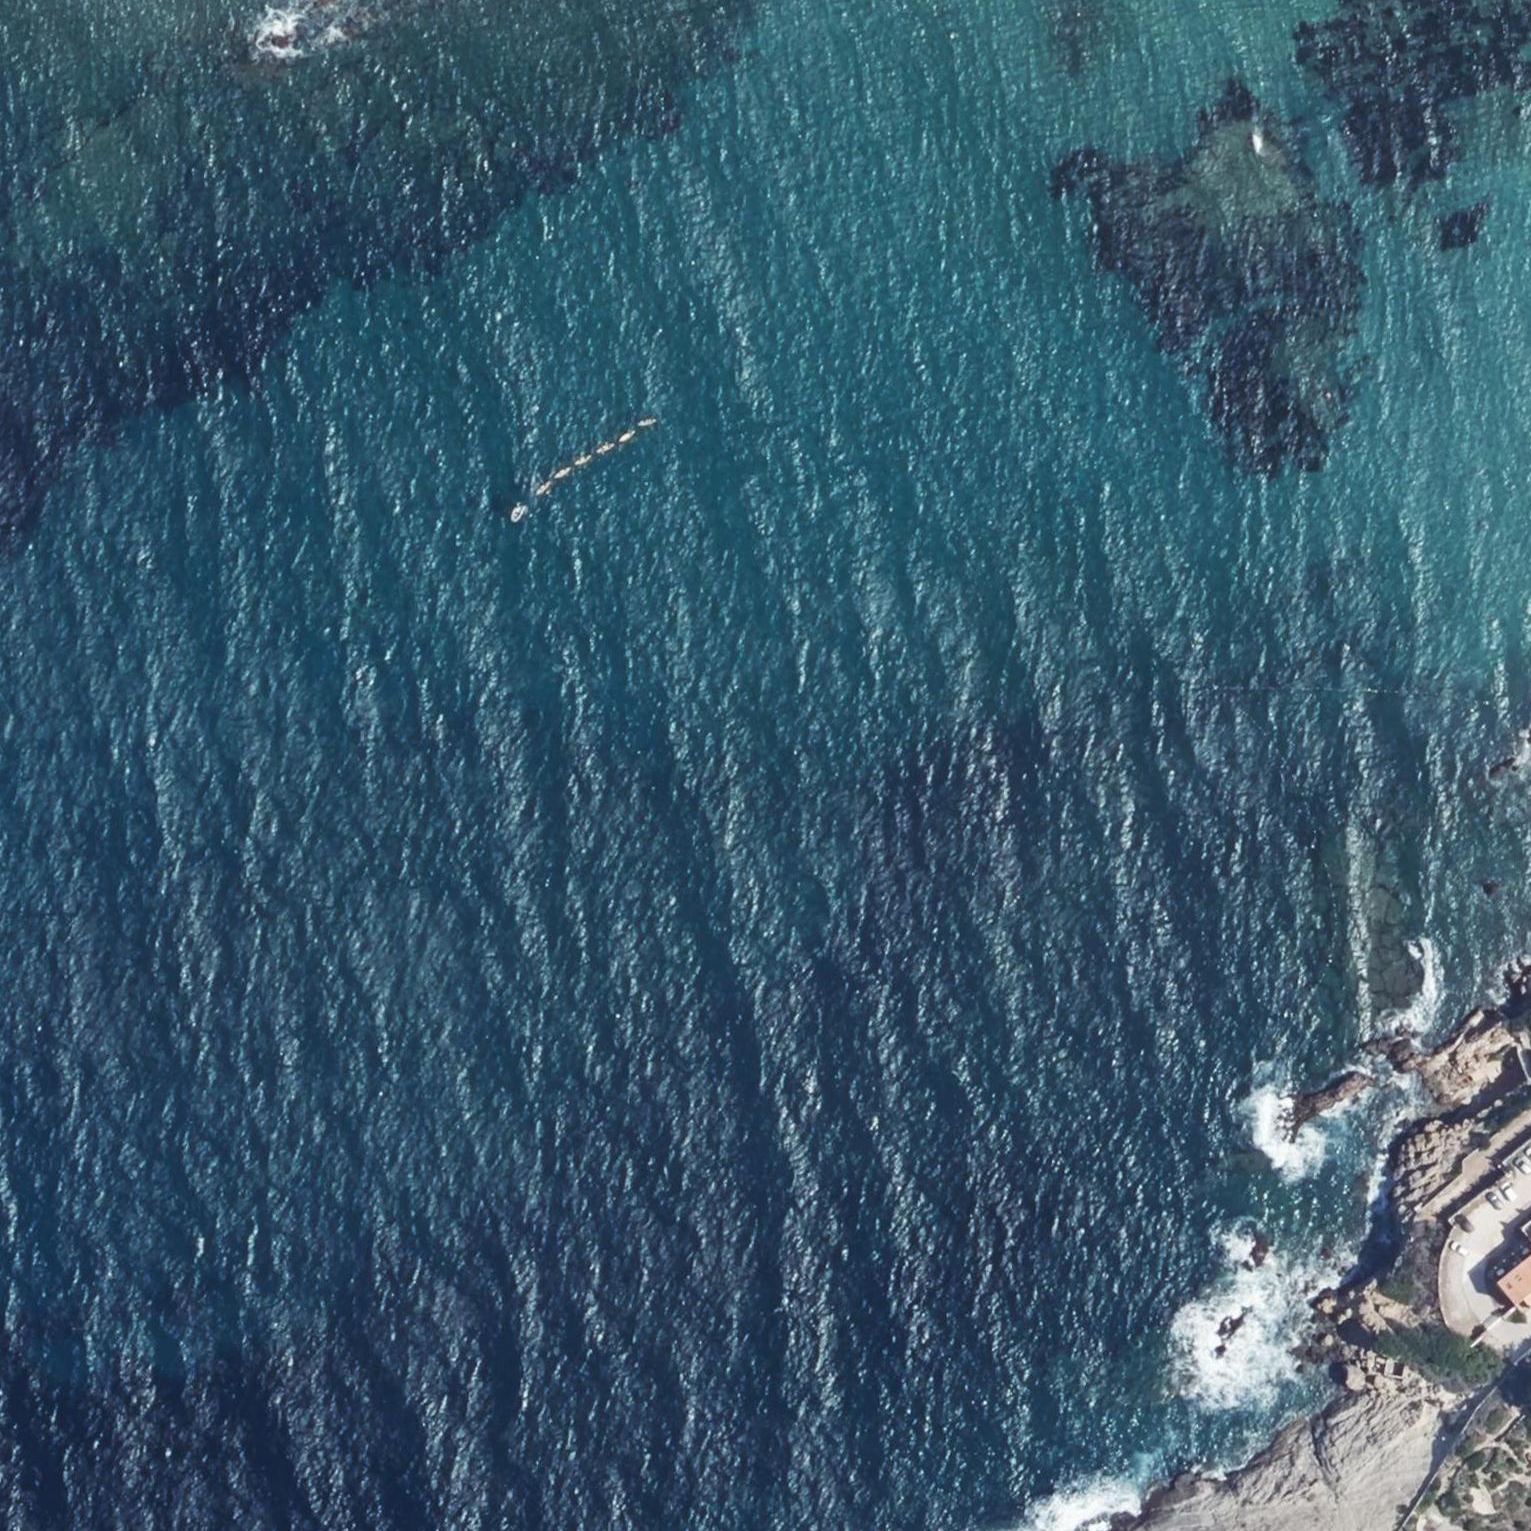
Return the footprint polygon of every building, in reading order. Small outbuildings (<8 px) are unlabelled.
[(1521,1231),(1528,1239),(1493,1268),(1492,1277),(1507,1296),(1514,1291),(1523,1302),(1528,1308),(1530,1306),(1530,1222),(1521,1231)] [(1507,1296),(1517,1308),(1523,1302),(1514,1291),(1507,1296)]
